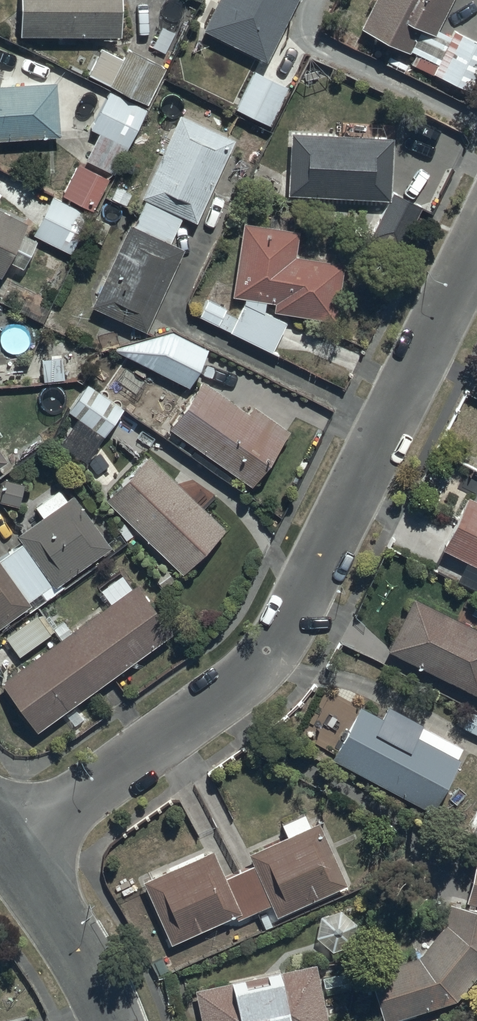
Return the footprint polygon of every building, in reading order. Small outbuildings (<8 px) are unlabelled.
[(18,29),(118,30),(118,0),(19,0),(18,29)] [(201,21),(263,54),(292,0),(212,0),(201,21)] [(450,0),(367,0),(357,20),(409,46),(411,43),(417,45),(409,60),(432,71),(433,68),(475,88),(476,84),(476,36),(452,23),(449,29),(438,24),(450,0)] [(100,43),(87,68),(145,98),(164,60),(126,41),(120,53),(100,43)] [(286,81),(253,64),(233,102),(266,119),(286,81)] [(0,78),(0,132),(57,129),(57,116),(65,116),(65,101),(55,101),(55,77),(0,78)] [(145,103),(107,85),(89,124),(98,128),(86,154),(115,168),(145,103)] [(127,215),(89,297),(144,324),(184,242),(170,235),(182,210),(194,215),(234,132),(180,106),(139,192),(156,200),(145,224),(127,215)] [(390,193),(391,186),(394,130),(289,124),(283,187),(387,193),(390,193)] [(107,171),(75,156),(62,188),(92,202),(107,171)] [(390,193),(387,193),(374,219),(402,233),(419,200),(391,186),(390,193)] [(6,254),(21,261),(35,233),(68,249),(88,210),(50,191),(30,230),(21,226),(25,218),(0,206),(0,266),(6,254)] [(297,226),(241,215),(231,290),(242,291),(242,298),(234,312),(222,307),(225,301),(205,292),(196,311),(231,328),(232,326),(271,346),(286,317),(263,305),(263,294),(273,295),(272,305),(334,313),(341,257),(293,250),(297,226)] [(170,324),(113,343),(185,381),(205,343),(170,324)] [(200,374),(168,422),(249,478),(286,425),(251,400),(247,407),(200,374)] [(121,403),(84,377),(65,404),(76,412),(57,437),(83,456),(121,403)] [(147,447),(104,492),(179,565),(223,521),(147,447)] [(53,578),(56,580),(110,540),(71,488),(65,492),(57,482),(32,501),(39,510),(16,528),(23,537),(0,553),(0,617),(53,578)] [(439,541),(463,553),(454,572),(476,584),(476,496),(464,489),(439,541)] [(0,672),(0,673),(34,721),(170,625),(135,576),(128,581),(118,567),(98,582),(108,596),(0,672)] [(384,643),(476,689),(476,624),(411,592),(384,643)] [(39,609),(3,631),(14,649),(50,627),(39,609)] [(358,700),(331,749),(428,803),(462,743),(419,719),(421,717),(386,698),(378,711),(358,700)] [(212,843),(142,874),(170,937),(234,909),(236,914),(270,899),(275,911),(346,881),(317,815),(308,819),(303,808),(280,818),(285,829),(246,846),(252,860),(224,872),(212,843)] [(468,837),(476,841),(476,817),(468,837)] [(475,855),(465,896),(476,899),(476,855),(475,855)] [(382,1015),(456,992),(455,989),(476,966),(476,902),(445,894),(439,922),(420,947),(366,964),(382,1015)] [(195,983),(202,1020),(329,1020),(317,959),(195,983)]
